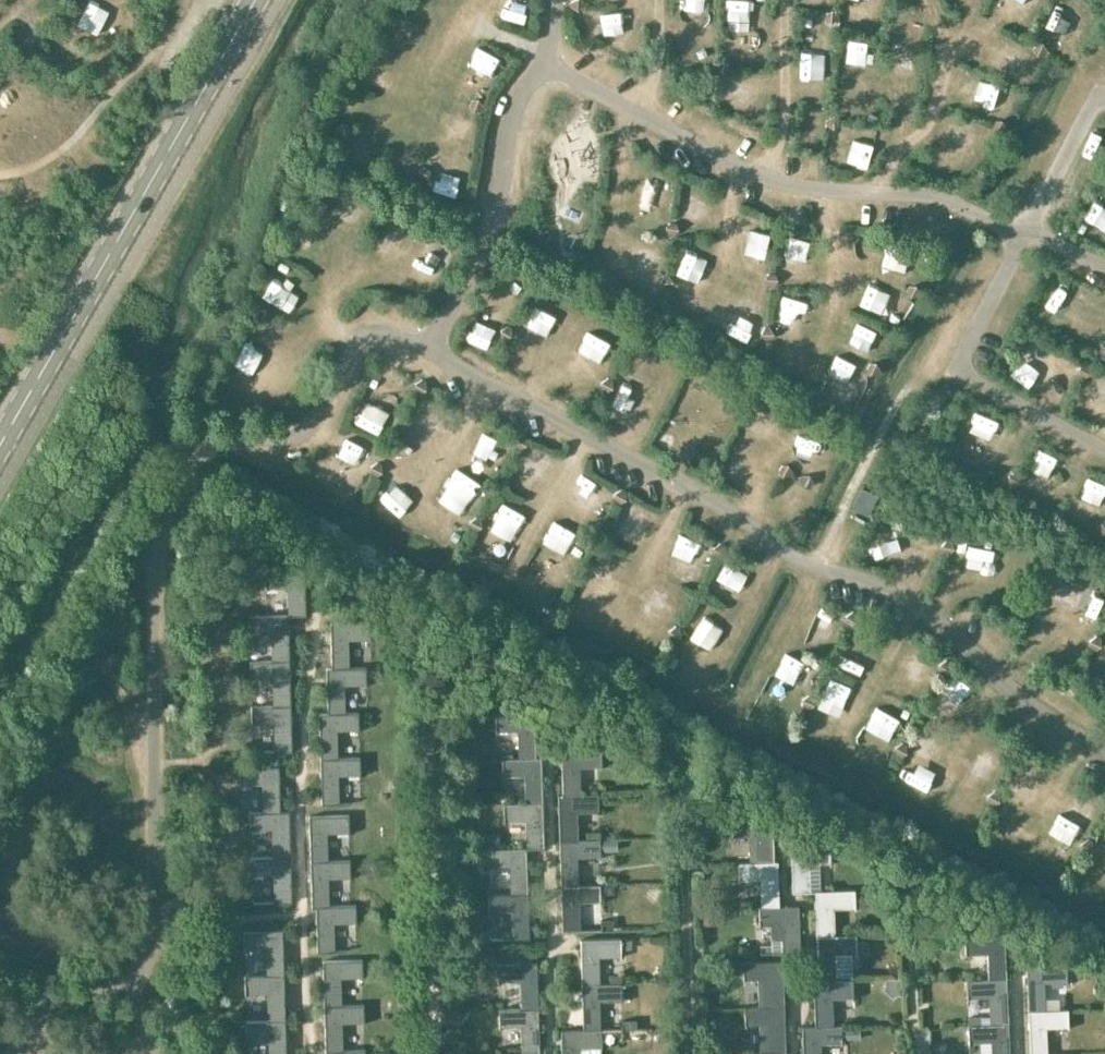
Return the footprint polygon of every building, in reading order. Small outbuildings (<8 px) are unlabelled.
[(379,50),(377,56),(381,60),(387,60),(389,54),(386,49),(379,50)] [(472,101),(470,107),(473,112),(479,111),(482,106),(478,101),(472,101)] [(339,125),(337,130),(340,135),(346,134),(349,129),(345,124),(339,125)] [(420,170),(418,175),(421,180),(428,179),(430,174),(426,169),(420,170)] [(316,203),(314,208),(318,213),(324,212),(326,207),(323,202),(316,203)] [(668,224),(666,229),(669,234),(676,233),(678,228),(674,223),(668,224)] [(416,237),(413,242),(417,247),(423,247),(425,241),(422,236),(416,237)] [(768,275),(766,280),(769,285),(776,284),(778,279),(774,274),(768,275)] [(663,277),(661,283),(664,288),(670,287),(673,282),(669,277),(663,277)] [(910,287),(907,292),(911,297),(917,296),(919,291),(916,286),(910,287)] [(259,312),(257,318),(261,322),(267,322),(269,316),(266,311),(259,312)] [(503,330),(501,335),(504,340),(511,339),(513,334),(509,329),(503,330)] [(765,329),(762,335),(766,340),(772,339),(775,334),(771,329),(765,329)] [(869,365),(866,371),(870,376),(876,375),(879,370),(875,364),(869,365)] [(603,382),(601,387),(604,392),(611,391),(613,386),(610,381),(603,382)] [(416,384),(414,389),(417,394),(423,393),(426,388),(422,383),(416,384)] [(214,409),(212,415),(215,420),(222,419),(224,414),(221,408),(214,409)] [(518,438),(516,444),(519,448),(526,448),(528,442),(524,437),(518,438)] [(372,467),(370,472),(373,477),(379,477),(382,471),(378,466),(372,467)] [(782,466),(780,472),(783,477),(789,476),(792,471),(788,466),(782,466)] [(802,477),(800,483),(803,488),(810,487),(812,482),(808,477),(802,477)] [(861,489),(852,508),(868,517),(878,498),(861,489)] [(617,493),(615,499),(618,504),(625,503),(627,498),(623,493),(617,493)] [(472,522),(470,527),(473,532),(480,531),(482,526),(478,521),(472,522)] [(715,546),(712,552),(716,556),(722,556),(725,550),(721,545),(715,546)] [(288,592),(289,615),(289,617),(306,616),(304,569),(265,570),(266,593),(288,592)] [(570,574),(567,580),(571,585),(577,584),(580,579),(576,574),(570,574)] [(290,661),(289,617),(289,615),(249,616),(249,633),(272,632),(273,660),(273,661),(290,661)] [(370,624),(330,625),(331,670),(331,671),(349,671),(349,669),(348,640),(370,640),(370,624)] [(669,629),(667,635),(670,639),(676,639),(679,633),(675,628),(669,629)] [(274,706),(275,706),(291,706),(290,661),(273,661),(273,660),(250,661),(251,678),(274,678),(274,706)] [(326,670),(327,715),(327,716),(345,716),(345,714),(344,687),(366,686),(366,669),(349,669),(349,671),(331,671),(331,670),(326,670)] [(292,751),(291,706),(275,706),(274,706),(252,706),(252,723),(275,723),(276,752),(292,751)] [(519,758),(535,757),(533,712),(495,713),(495,730),(518,729),(519,757),(519,758)] [(319,715),(320,761),(337,761),(337,759),(337,731),(359,731),(358,714),(345,714),(345,716),(327,716),(327,715),(319,715)] [(560,750),(562,795),(562,797),(579,796),(579,795),(578,767),(601,766),(600,749),(560,750)] [(541,756),(535,757),(519,758),(519,757),(501,757),(502,775),(524,774),(525,801),(525,803),(543,802),(541,756)] [(337,759),(337,761),(320,761),(322,806),(338,806),(338,776),(360,776),(359,759),(337,759)] [(263,784),(263,812),(264,813),(280,812),(280,811),(279,766),(240,767),(240,785),(263,784)] [(579,795),(579,796),(562,797),(562,795),(558,796),(560,842),(576,841),(576,840),(575,813),(598,812),(597,794),(579,795)] [(545,848),(543,802),(525,803),(525,801),(503,802),(503,820),(526,819),(527,847),(527,849),(545,848)] [(273,829),(273,858),(290,858),(290,811),(280,811),(280,812),(264,813),(263,812),(250,812),(250,830),(273,829)] [(348,816),(309,817),(311,864),(327,863),(327,862),(326,838),(349,837),(348,816)] [(773,817),(733,818),(733,835),(747,835),(748,862),(757,862),(757,864),(774,863),(774,862),(773,817)] [(576,840),(576,841),(560,842),(561,887),(577,886),(577,885),(576,856),(600,856),(599,840),(576,840)] [(809,892),(807,863),(830,863),(829,845),(791,846),(792,893),(809,892)] [(511,892),(511,893),(528,893),(527,849),(527,847),(487,848),(487,865),(510,865),(511,892)] [(273,858),(251,858),(252,875),(274,875),(274,903),(291,903),(290,858),(273,858)] [(316,909),(328,909),(329,907),(328,879),(350,878),(349,861),(327,862),(327,863),(311,864),(312,909),(316,909)] [(774,862),(774,863),(757,864),(757,862),(748,862),(738,862),(739,880),(761,879),(762,907),(762,908),(778,908),(778,907),(777,862),(774,862)] [(601,902),(601,884),(577,885),(577,886),(561,887),(563,932),(580,932),(578,902),(601,902)] [(854,890),(815,892),(816,937),(833,936),(833,935),(832,908),(855,907),(854,890)] [(530,939),(528,893),(511,893),(511,892),(488,893),(489,911),(511,910),(512,940),(530,939)] [(357,906),(329,907),(328,909),(316,909),(318,954),(336,954),(335,924),(357,923),(357,906)] [(762,907),(759,907),(759,926),(770,925),(770,939),(781,939),(781,954),(800,953),(798,906),(778,907),(778,908),(762,908),(762,907)] [(268,948),(268,976),(268,977),(285,977),(283,930),(244,931),(245,949),(268,948)] [(988,951),(989,979),(989,980),(1006,979),(1004,933),(964,935),(965,952),(988,951)] [(816,937),(818,981),(818,983),(834,982),(834,981),(833,953),(856,953),(855,934),(833,935),(833,936),(816,937)] [(599,986),(599,985),(598,957),(621,957),(620,940),(580,941),(582,986),(599,986)] [(530,952),(513,953),(513,963),(498,964),(498,980),(520,980),(521,1008),(521,1010),(539,1010),(538,962),(531,963),(530,952)] [(782,962),(744,963),(744,981),(758,980),(758,1008),(783,1008),(782,962)] [(362,963),(322,964),(324,1008),(341,1008),(341,1007),(340,979),(362,978),(362,963)] [(1044,982),(1066,981),(1065,964),(1026,966),(1028,1012),(1045,1011),(1045,1010),(1044,982)] [(285,977),(268,977),(268,976),(245,976),(246,993),(269,993),(269,1021),(270,1023),(286,1022),(285,977)] [(989,996),(990,1024),(991,1026),(1008,1025),(1006,979),(989,980),(989,979),(966,980),(967,997),(989,996)] [(813,981),(815,1026),(815,1028),(832,1027),(832,1025),(831,997),(854,997),(853,980),(834,981),(834,982),(818,983),(818,981),(813,981)] [(582,986),(583,1030),(583,1032),(601,1031),(600,1002),(622,1002),(621,984),(599,985),(599,986),(582,986)] [(324,1008),(325,1053),(342,1053),(342,1052),(341,1025),(364,1023),(364,1006),(341,1007),(341,1008),(324,1008)] [(522,1053),(541,1053),(539,1010),(521,1010),(521,1008),(499,1009),(500,1027),(521,1026),(522,1053)] [(745,1009),(745,1027),(759,1026),(760,1053),(768,1053),(785,1053),(783,1008),(758,1008),(745,1009)] [(1045,1010),(1045,1011),(1028,1012),(1029,1053),(1047,1053),(1046,1027),(1068,1026),(1067,1009),(1045,1010)] [(271,1053),(287,1053),(286,1022),(270,1023),(269,1021),(247,1021),(247,1039),(270,1038),(271,1053)] [(991,1026),(990,1024),(968,1025),(969,1043),(991,1042),(992,1053),(1009,1053),(1008,1025),(991,1026)] [(815,1028),(815,1026),(801,1027),(802,1053),(820,1053),(820,1043),(842,1042),(842,1025),(832,1025),(832,1027),(815,1028)] [(601,1031),(583,1032),(583,1030),(561,1031),(562,1053),(580,1053),(580,1048),(601,1048),(601,1031)]
